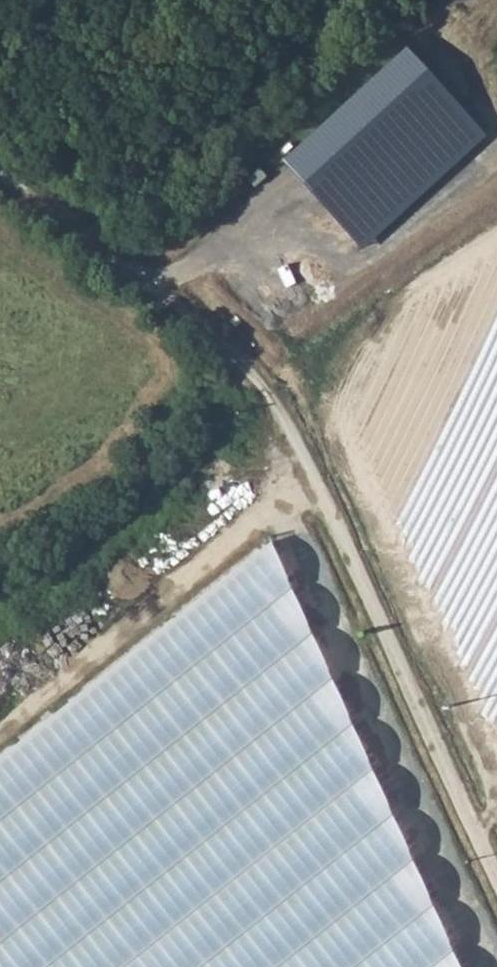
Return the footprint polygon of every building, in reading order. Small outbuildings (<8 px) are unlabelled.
[(397,45),(276,157),(361,249),(483,137),(397,45)] [(0,757),(0,966),(455,966),(268,546),(0,757)]
